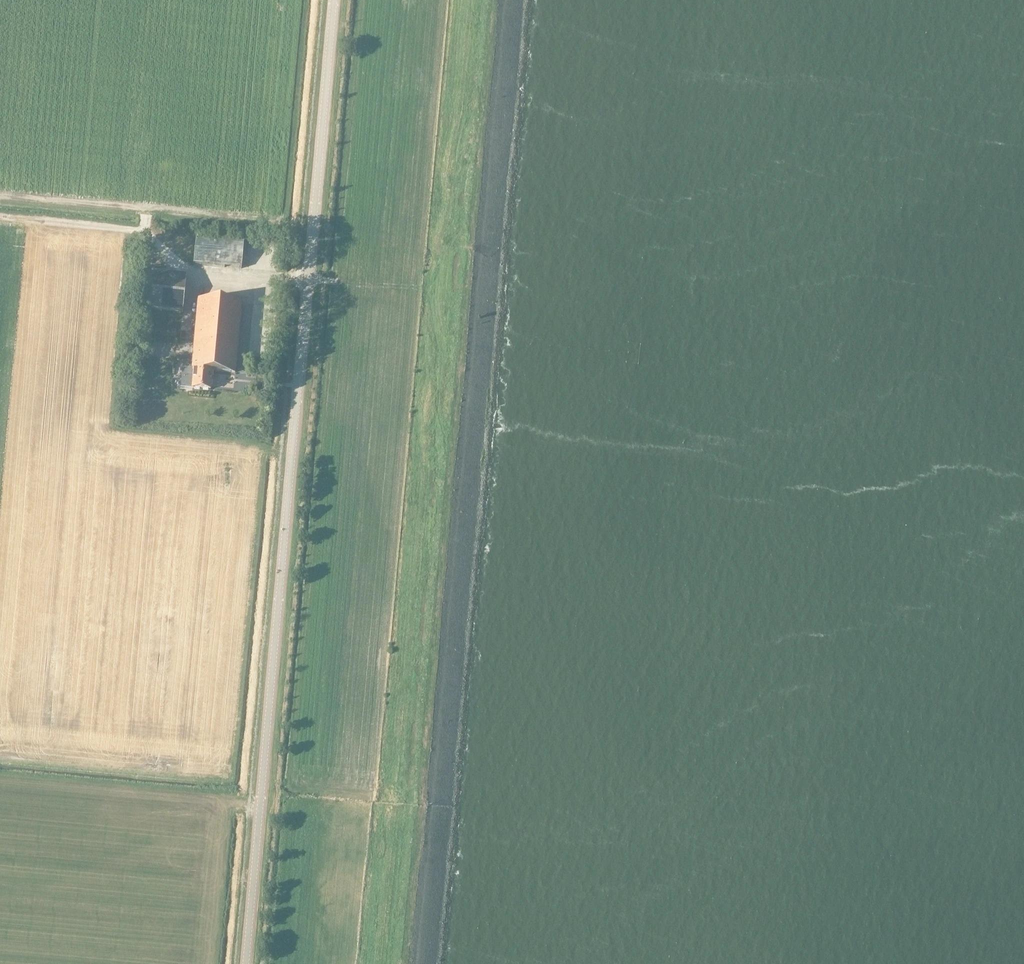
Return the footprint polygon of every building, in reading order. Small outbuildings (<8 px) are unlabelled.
[(244,243),(195,239),(192,264),(241,269),(244,243)] [(137,309),(182,314),(185,276),(140,272),(137,309)] [(191,362),(190,372),(193,372),(192,387),(192,389),(210,390),(212,372),(234,374),(240,303),(197,299),(191,362)] [(244,343),(244,352),(252,352),(253,343),(244,343)] [(184,385),(184,374),(176,374),(176,384),(184,385)]
